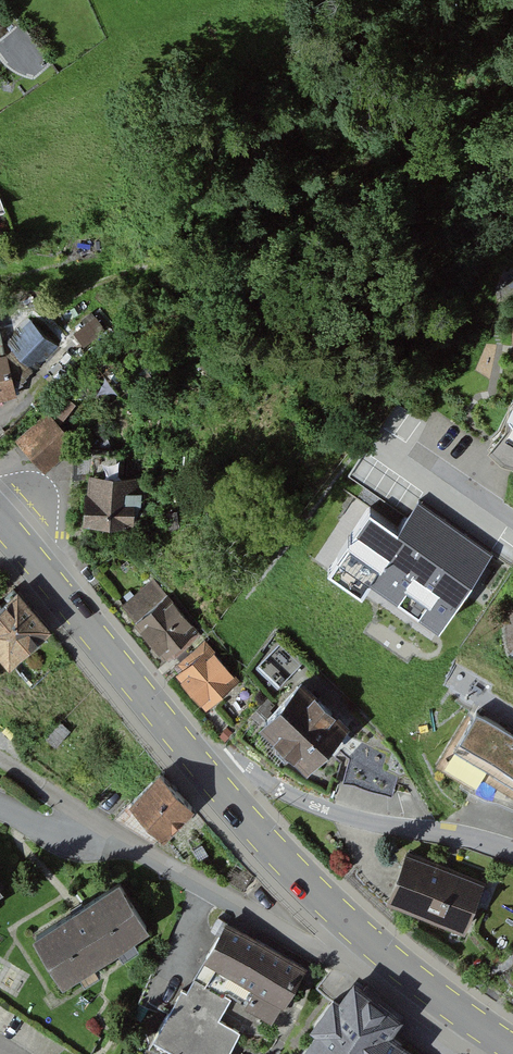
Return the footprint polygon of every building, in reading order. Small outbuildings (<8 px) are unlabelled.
[(0,39),(0,60),(10,71),(22,77),(35,81),(52,66),(18,25),(0,39)] [(18,400),(14,384),(24,382),(34,371),(58,346),(32,322),(7,345),(12,353),(6,357),(0,358),(0,404),(18,400)] [(63,396),(47,415),(16,441),(46,477),(76,446),(60,428),(76,407),(63,396)] [(507,426),(505,435),(488,457),(499,469),(511,473),(512,474),(512,412),(507,426)] [(86,497),(85,497),(84,530),(133,532),(133,522),(142,522),(143,497),(135,497),(135,481),(124,481),(125,452),(73,450),(72,482),(87,482),(86,497)] [(446,616),(498,539),(420,486),(410,501),(377,479),(326,554),(369,583),(377,570),(446,616)] [(154,577),(123,602),(169,659),(203,631),(169,589),(166,591),(154,577)] [(0,611),(0,645),(17,664),(56,631),(22,592),(0,611)] [(182,661),(177,665),(206,702),(239,676),(210,639),(208,640),(205,636),(179,657),(182,661)] [(302,671),(259,716),(307,762),(350,717),(302,671)] [(475,706),(452,743),(448,740),(435,761),(471,782),(478,771),(512,793),(512,729),(475,706)] [(355,741),(343,778),(356,784),(393,794),(403,761),(355,741)] [(163,772),(134,800),(168,836),(197,808),(163,772)] [(486,877),(407,845),(387,895),(466,927),(486,877)] [(124,882),(42,934),(70,980),(153,929),(124,882)] [(309,968),(229,921),(207,959),(257,989),(247,1006),(276,1023),(309,968)] [(227,1001),(195,984),(189,994),(183,991),(156,1041),(180,1053),(230,1053),(241,1033),(217,1020),(227,1001)] [(353,986),(339,1005),(333,1000),(311,1030),(316,1034),(302,1053),(413,1053),(391,1037),(402,1023),(353,986)]
